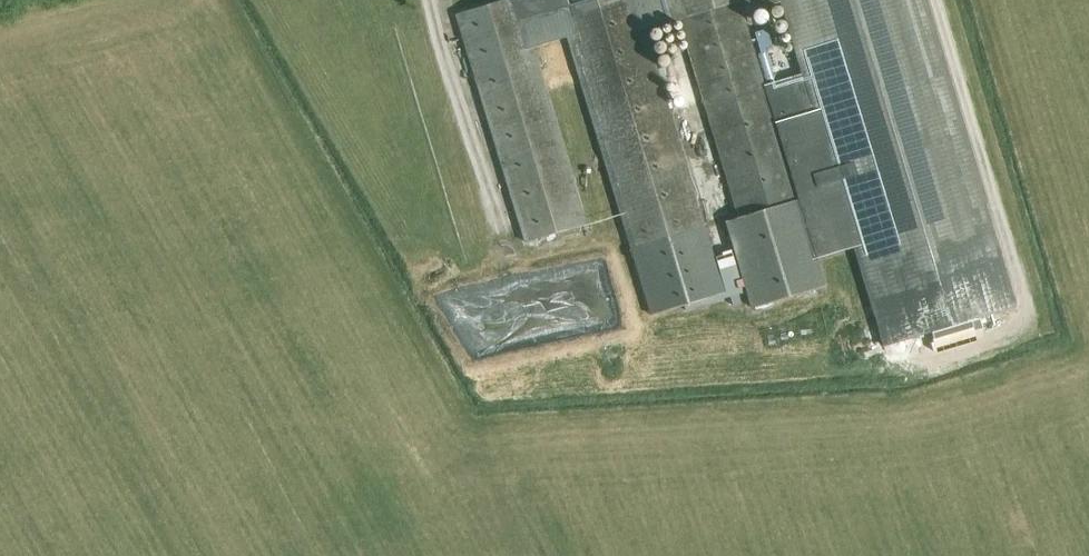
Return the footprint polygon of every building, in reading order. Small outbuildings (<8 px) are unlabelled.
[(524,19),(518,0),(507,0),(456,15),(524,242),(585,224),(532,48),(524,19)] [(643,31),(634,0),(589,0),(524,19),(532,48),(567,38),(651,315),(680,306),(723,293),(712,260),(643,31)] [(924,0),(634,0),(643,31),(679,20),(738,3),(742,15),(779,4),(800,75),(764,86),(775,124),(812,113),(850,240),(814,251),(816,259),(853,248),(883,348),(1016,308),(924,0)] [(742,15),(738,3),(679,20),(739,218),(798,200),(775,124),(764,86),(742,15)] [(751,310),(824,287),(816,259),(814,251),(804,219),(798,200),(739,218),(724,223),(733,251),(746,294),(751,310)] [(723,293),(680,306),(683,313),(729,299),(732,308),(740,306),(737,296),(746,294),(733,251),(720,255),(720,257),(712,260),(723,293)]
